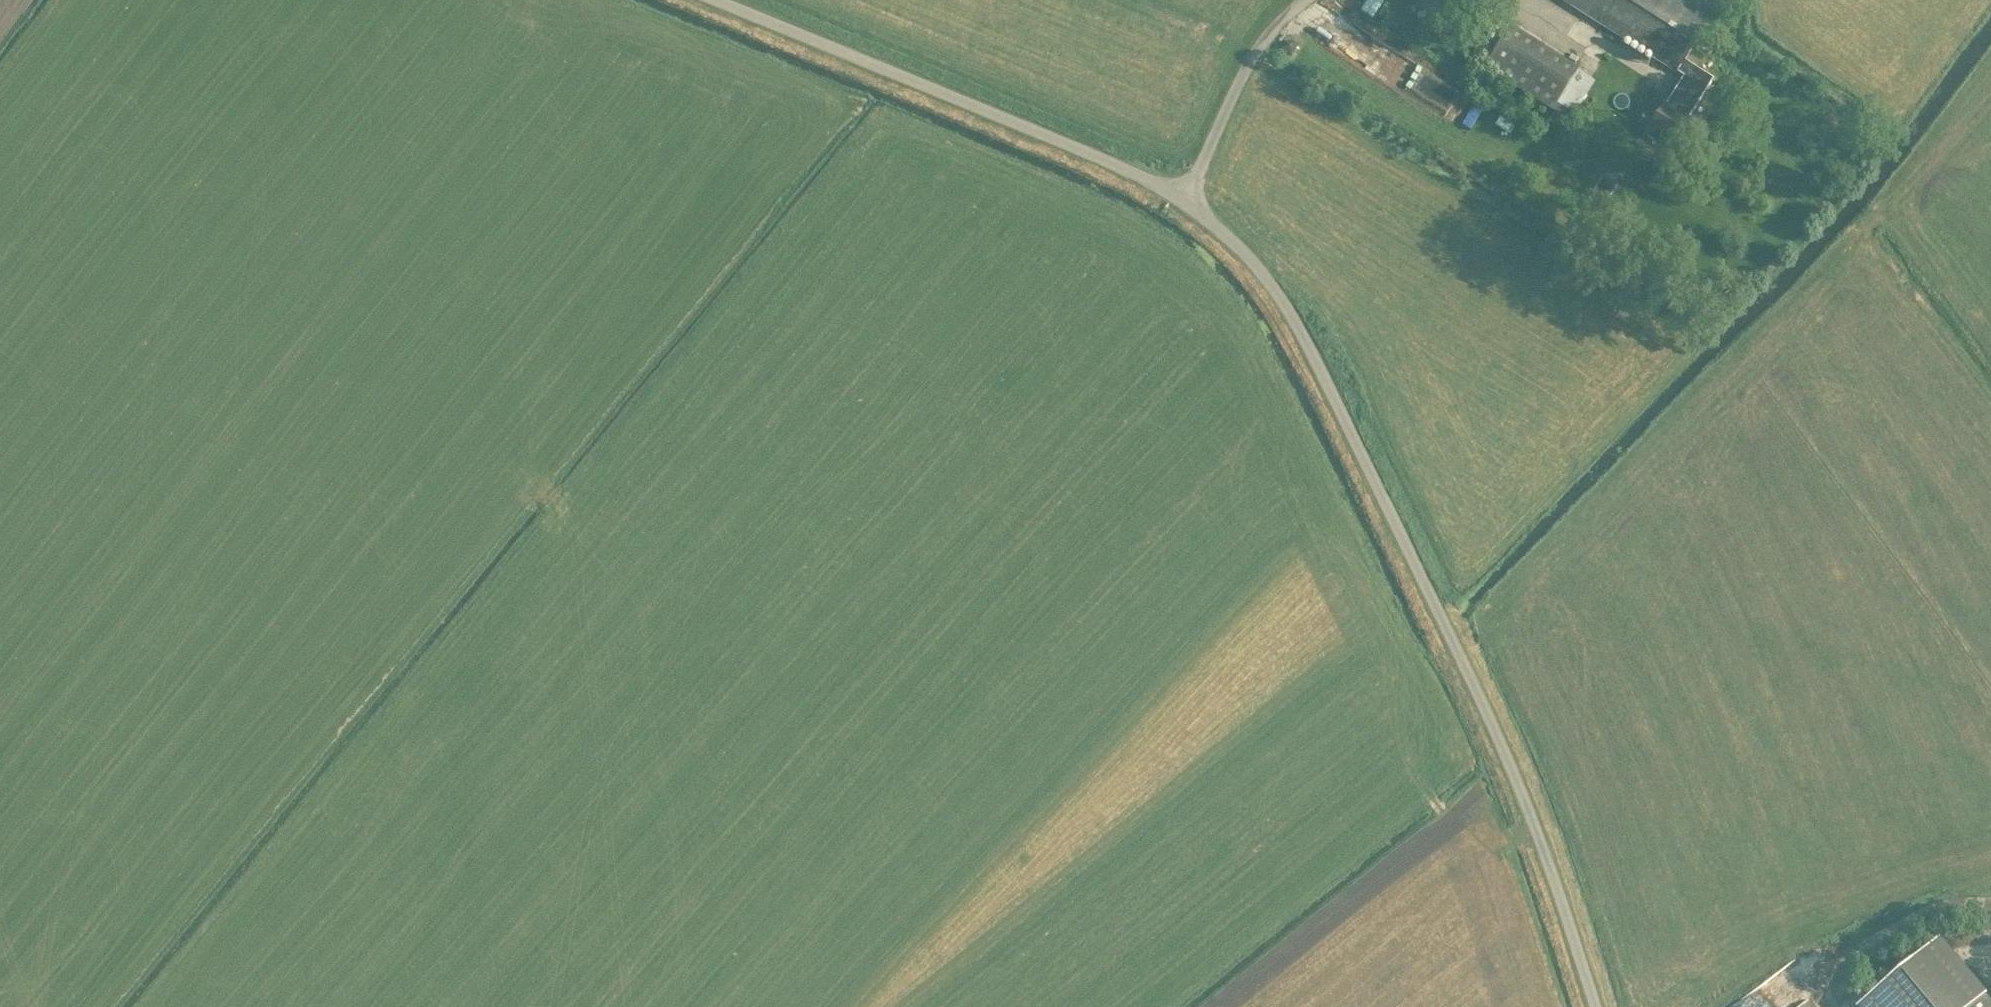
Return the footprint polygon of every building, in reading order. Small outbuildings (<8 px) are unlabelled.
[(1680,72),(1666,94),(1669,96),(1666,101),(1663,99),(1643,130),(1644,131),(1645,129),(1676,148),(1675,150),(1676,151),(1695,120),(1694,119),(1693,121),(1684,116),(1710,75),(1681,56),(1709,12),(1689,0),(1566,0),(1674,68),(1680,72)] [(1312,21),(1334,40),(1348,22),(1327,4),(1312,21)] [(1507,23),(1481,63),(1550,107),(1576,66),(1507,23)] [(1981,988),(1936,934),(1854,1003),(1858,1006),(1990,1006),(1990,1001),(1981,988)]
